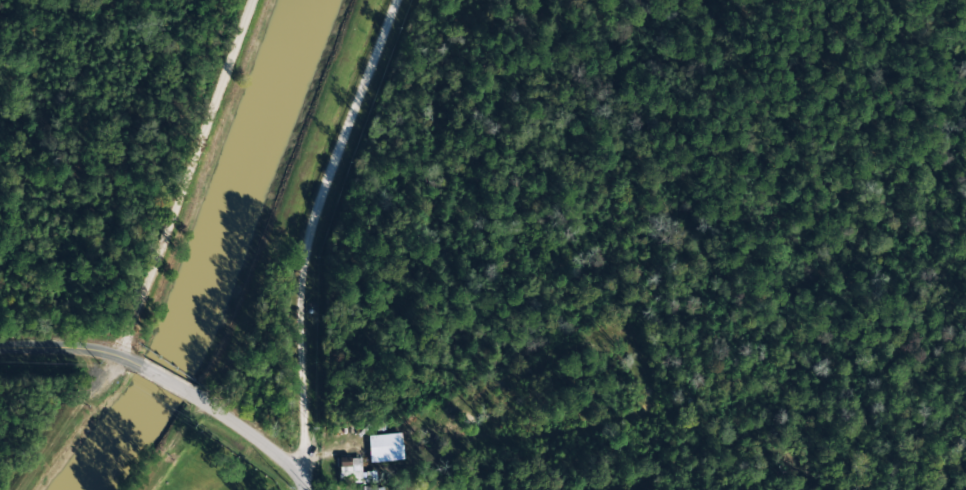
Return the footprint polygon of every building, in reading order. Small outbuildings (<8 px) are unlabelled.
[(361,458),(338,459),(339,484),(376,482),(375,471),(361,472),(361,458)]
